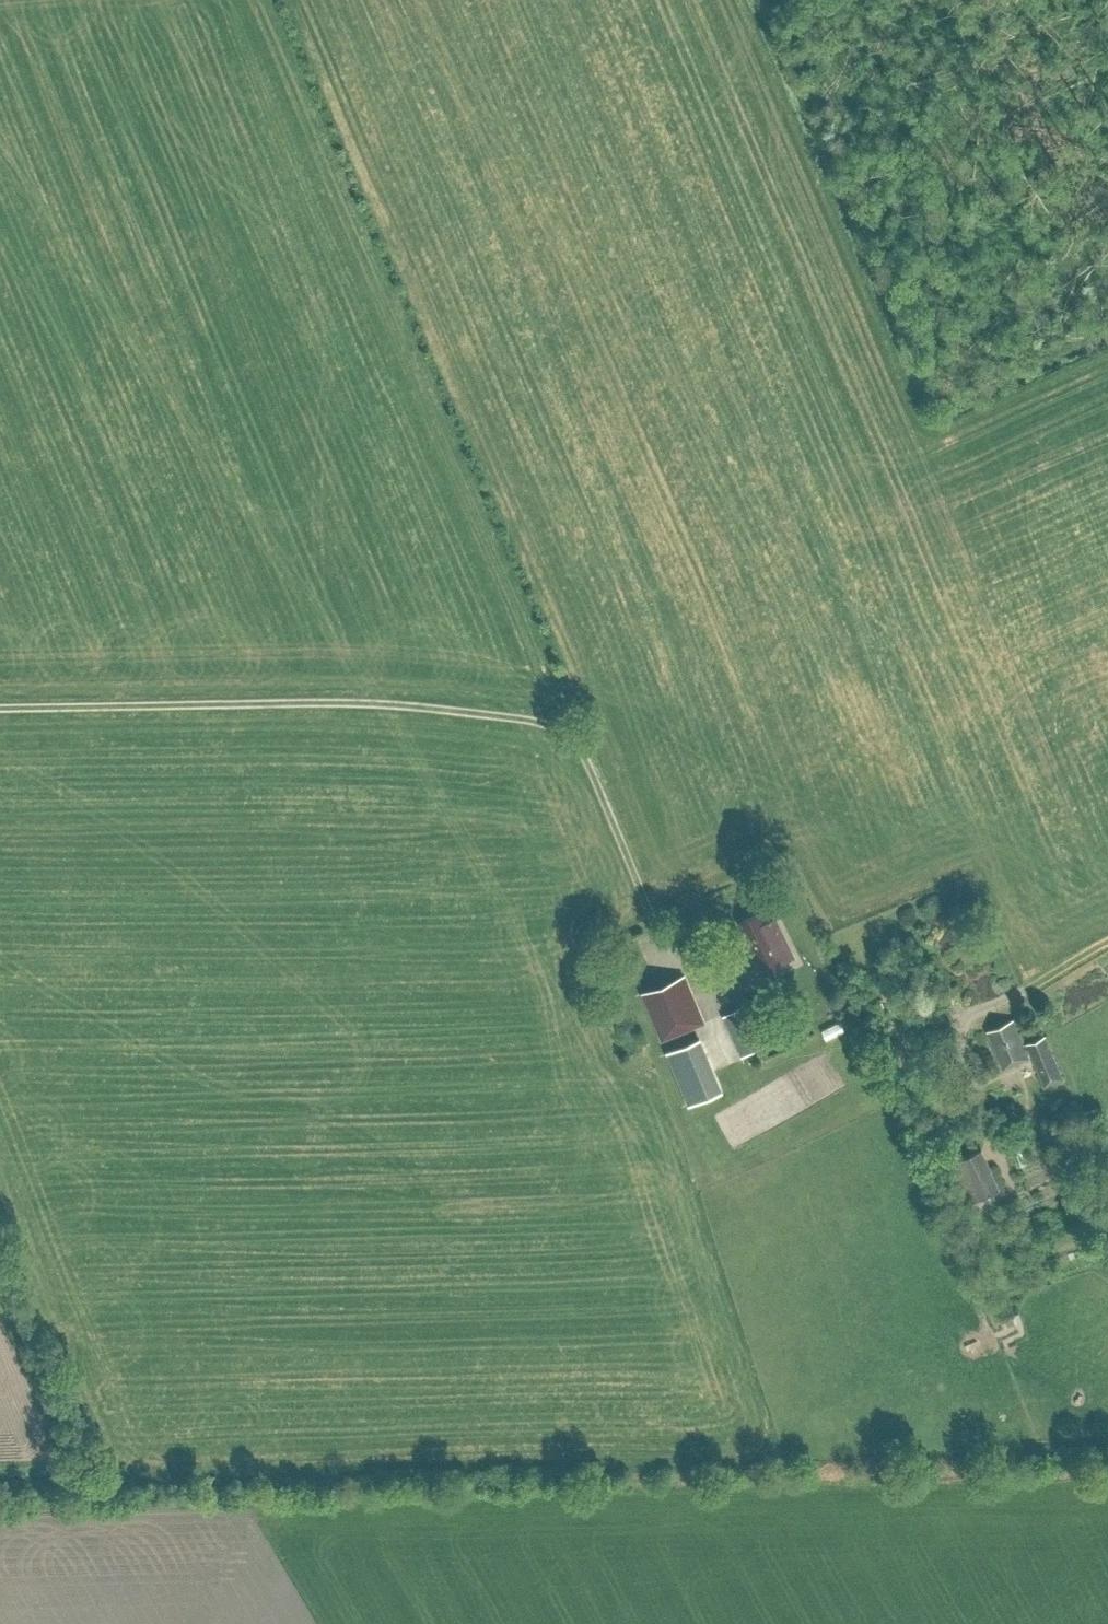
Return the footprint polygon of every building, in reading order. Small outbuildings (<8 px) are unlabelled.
[(783,958),(793,953),(775,915),(764,920),(759,910),(739,920),(764,971),(784,961),(783,958)] [(660,1039),(704,1021),(684,973),(640,991),(660,1039)] [(744,1003),(722,1014),(740,1055),(763,1044),(744,1003)] [(1002,1066),(1027,1055),(1011,1018),(986,1029),(1002,1066)] [(724,1027),(691,1039),(709,1088),(742,1076),(724,1027)] [(1044,1084),(1062,1076),(1044,1033),(1026,1041),(1044,1084)] [(981,1146),(949,1160),(967,1202),(999,1187),(981,1146)]
